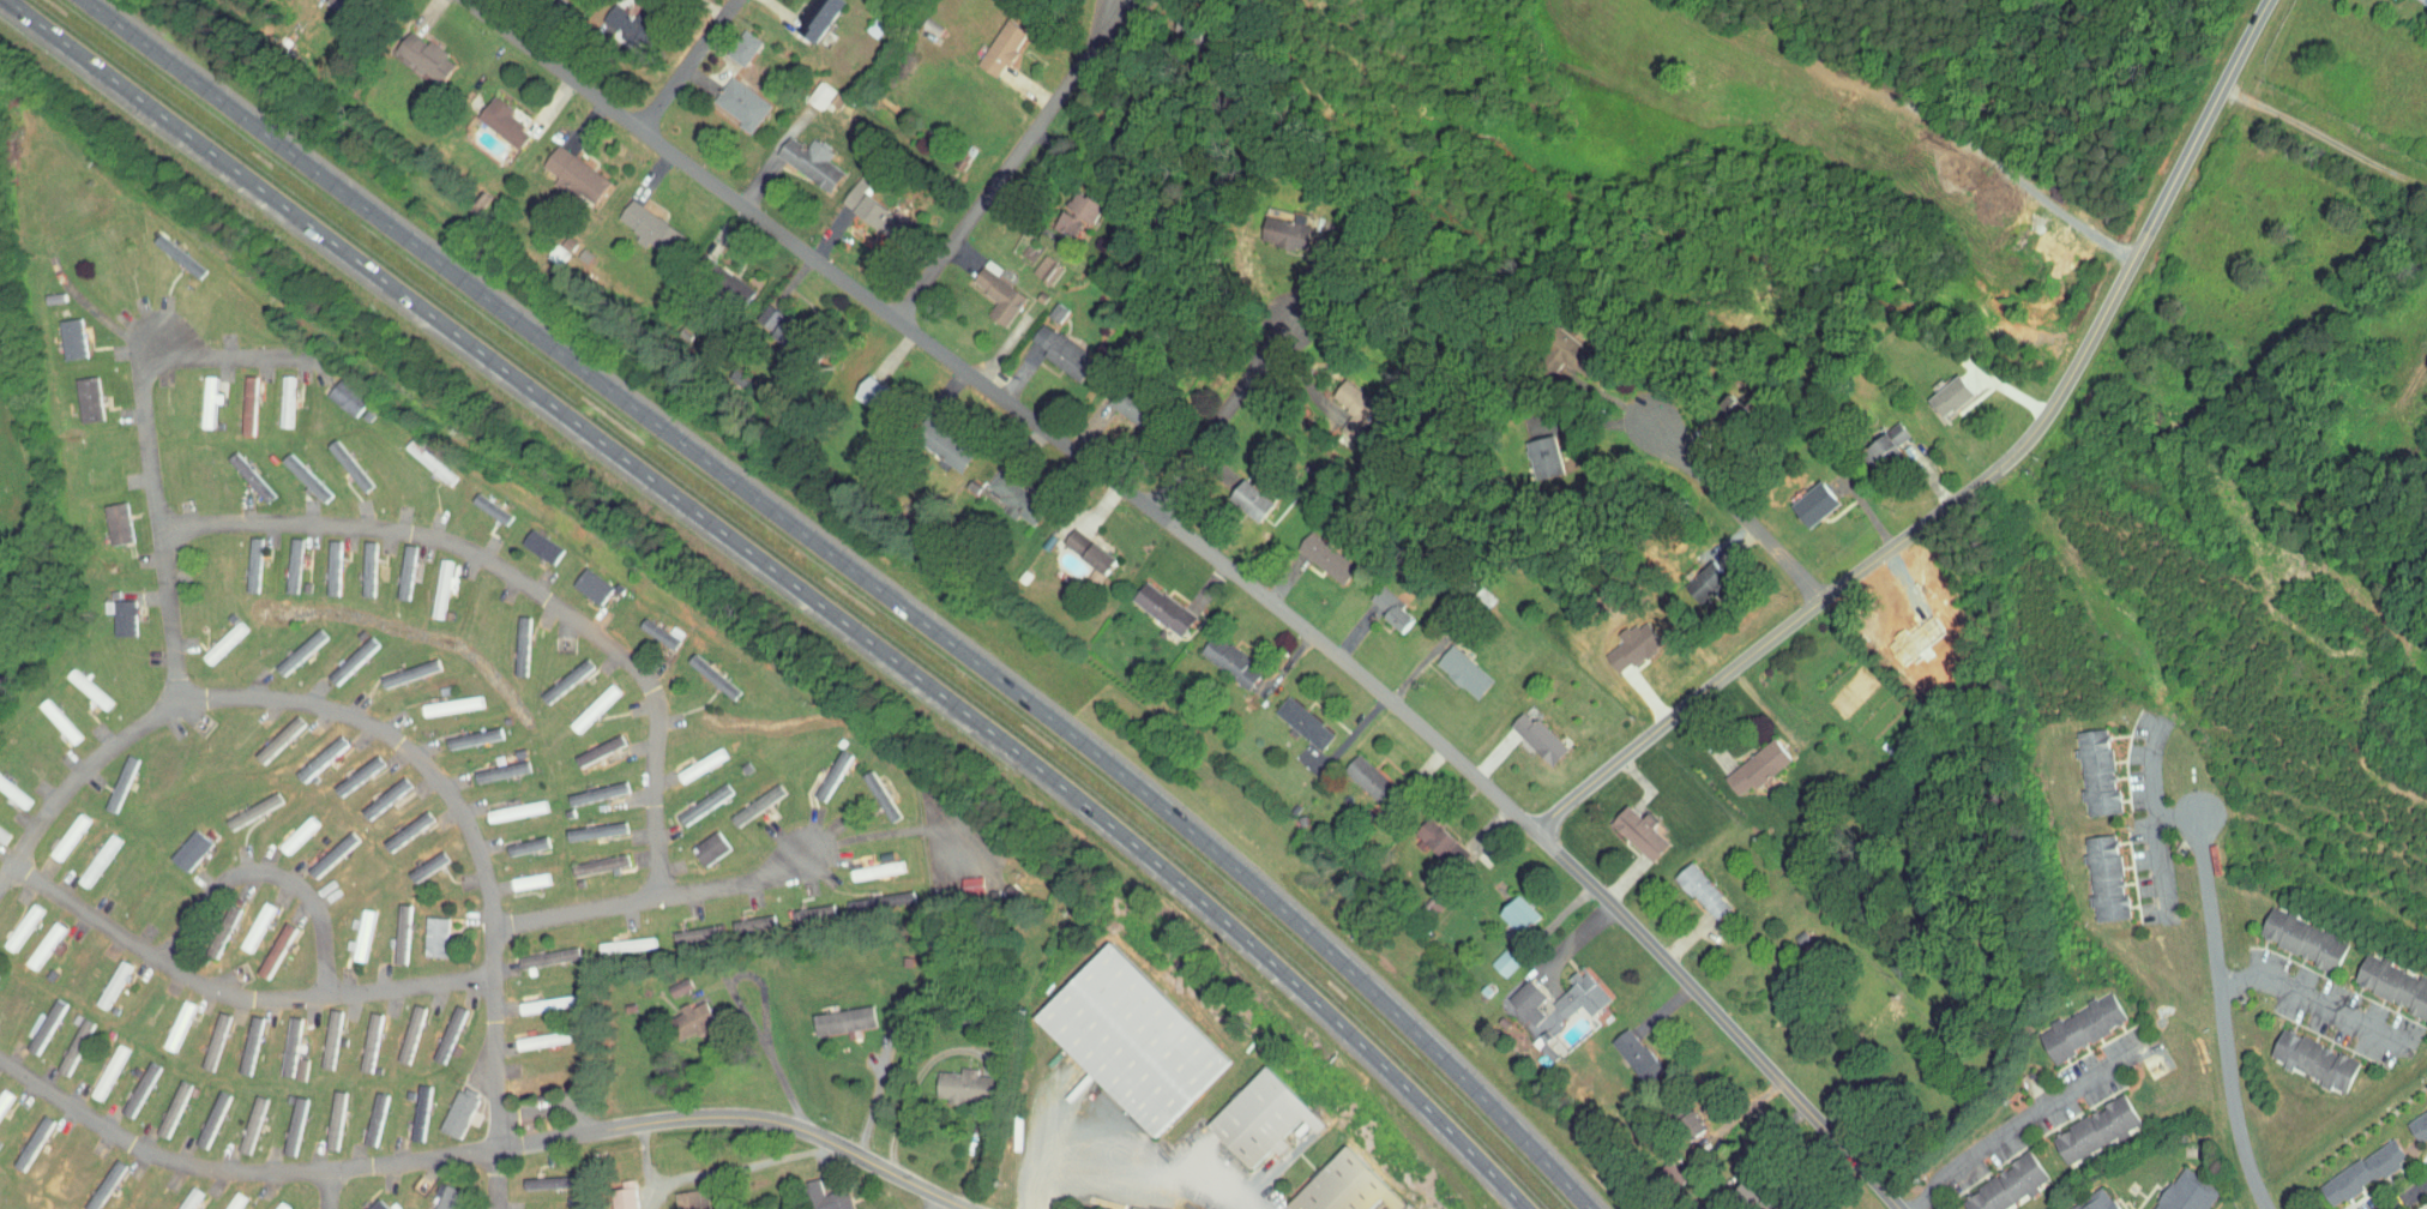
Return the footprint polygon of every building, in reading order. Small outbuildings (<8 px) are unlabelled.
[(606,0),(602,0),(593,13),(635,39),(650,15),(629,1),(623,11),(606,0)] [(806,37),(831,0),(799,0),(784,22),(806,37)] [(999,59),(1022,25),(1001,10),(969,58),(987,70),(996,57),(999,59)] [(716,48),(733,61),(752,35),(734,23),(716,48)] [(435,53),(439,46),(409,29),(396,54),(435,75),(444,57),(435,53)] [(759,97),(720,69),(702,94),(730,114),(726,118),(738,127),(759,97)] [(504,103),(488,89),(469,110),(509,144),(520,130),(512,123),(515,120),(500,107),(504,103)] [(802,132),(796,142),(778,130),(766,152),(822,185),(834,164),(817,154),(823,144),(802,132)] [(604,171),(546,141),(536,162),(549,169),(543,180),(587,202),(604,171)] [(860,180),(850,171),(830,193),(840,203),(860,180)] [(1086,216),(1099,200),(1081,185),(1068,202),(1086,216)] [(888,237),(901,218),(881,205),(883,202),(861,187),(846,209),(888,237)] [(609,213),(630,227),(628,230),(659,251),(675,228),(623,193),(609,213)] [(1287,244),(1293,219),(1289,218),(1291,209),(1279,206),(1277,214),(1248,208),(1242,234),(1287,244)] [(196,265),(153,226),(144,235),(188,274),(196,265)] [(1009,247),(1019,254),(1025,246),(1015,239),(1009,247)] [(1020,265),(1031,272),(1042,253),(1031,246),(1020,265)] [(1017,289),(988,270),(993,262),(978,252),(962,276),(987,293),(978,307),(997,320),(1017,289)] [(740,294),(745,282),(726,274),(720,286),(740,294)] [(1035,308),(1048,317),(1059,302),(1046,293),(1035,308)] [(772,307),(757,294),(745,309),(760,322),(772,307)] [(51,314),(56,353),(77,350),(73,312),(51,314)] [(1032,349),(1072,376),(1087,353),(1031,315),(1020,333),(1036,343),(1032,349)] [(1518,356),(1535,369),(1547,353),(1558,360),(1573,339),(1545,319),(1518,356)] [(284,368),(272,368),(270,420),(282,421),(284,368)] [(1923,411),(1957,388),(1943,368),(1909,390),(1923,411)] [(205,396),(212,397),(212,386),(206,386),(206,369),(195,369),(194,421),(205,422),(205,396)] [(229,426),(244,427),(245,370),(230,370),(229,426)] [(71,415),(92,414),(90,371),(68,372),(71,415)] [(1359,390),(1328,371),(1316,392),(1347,411),(1359,390)] [(314,388),(342,411),(355,395),(328,372),(314,388)] [(1134,423),(1149,402),(1113,376),(1098,397),(1134,423)] [(1842,446),(1855,461),(1894,429),(1881,414),(1842,446)] [(966,448),(942,427),(927,444),(950,465),(966,448)] [(1549,465),(1539,427),(1509,435),(1519,473),(1549,465)] [(319,438),(350,489),(360,482),(329,432),(319,438)] [(444,472),(400,432),(392,440),(437,480),(444,472)] [(261,487),(222,446),(216,452),(255,493),(261,487)] [(323,488),(277,446),(269,455),(298,481),(297,482),(314,498),(323,488)] [(1024,519),(1039,498),(989,464),(976,482),(998,497),(994,503),(1006,512),(1009,508),(1024,519)] [(1209,492),(1242,514),(1255,494),(1222,472),(1209,492)] [(1771,498),(1787,522),(1822,498),(1806,474),(1771,498)] [(502,507),(464,487),(459,498),(497,517),(502,507)] [(121,536),(117,497),(97,498),(100,538),(121,536)] [(553,543),(520,521),(510,536),(543,558),(553,543)] [(1112,554),(1065,521),(1054,536),(1101,569),(1112,554)] [(1325,574),(1337,555),(1290,526),(1278,546),(1325,574)] [(249,585),(252,531),(238,530),(236,585),(249,585)] [(275,585),(289,586),(291,531),(278,531),(275,585)] [(328,588),(329,534),(315,534),(314,588),(328,588)] [(364,590),(366,535),(352,534),(350,589),(364,590)] [(406,538),(392,537),(386,592),(401,593),(406,538)] [(435,612),(442,553),(430,551),(422,611),(435,612)] [(1666,578),(1680,596),(1709,574),(1694,555),(1666,578)] [(604,581),(573,560),(560,579),(591,600),(604,581)] [(1114,593),(1162,630),(1178,611),(1129,573),(1114,593)] [(1383,602),(1387,597),(1365,577),(1350,594),(1387,627),(1397,614),(1383,602)] [(102,630),(125,630),(126,594),(95,594),(95,607),(102,607),(102,630)] [(503,668),(516,669),(518,610),(506,610),(503,668)] [(663,644),(669,634),(636,612),(630,621),(663,644)] [(200,658),(238,623),(230,614),(192,649),(200,658)] [(264,660),(273,670),(317,630),(308,620),(264,660)] [(314,669),(324,679),(368,637),(359,627),(314,669)] [(1229,659),(1234,651),(1195,627),(1181,649),(1233,681),(1242,666),(1229,659)] [(1418,655),(1458,693),(1476,674),(1436,636),(1418,655)] [(732,683),(683,649),(676,658),(726,692),(732,683)] [(585,660),(576,650),(529,688),(537,698),(585,660)] [(431,665),(428,654),(368,667),(371,679),(431,665)] [(103,696),(65,661),(57,669),(95,704),(103,696)] [(612,685),(604,676),(561,717),(569,726),(612,685)] [(473,702),(471,690),(413,696),(414,708),(473,702)] [(1318,723),(1268,691),(1256,709),(1307,741),(1318,723)] [(29,700),(64,737),(73,730),(37,692),(29,700)] [(1551,741),(1519,711),(1516,715),(1505,704),(1491,719),(1534,759),(1551,741)] [(296,717),(287,708),(245,748),(254,757),(296,717)] [(437,743),(493,731),(490,720),(434,731),(437,743)] [(2057,725),(2065,796),(2068,796),(2069,809),(2101,806),(2092,721),(2057,725)] [(338,738),(329,728),(282,767),(291,777),(338,738)] [(561,747),(565,759),(614,742),(610,729),(561,747)] [(1720,789),(1734,778),(1737,781),(1773,752),(1757,731),(1706,772),(1720,789)] [(718,751),(712,741),(666,765),(671,775),(718,751)] [(129,753),(116,746),(91,801),(104,807),(129,753)] [(1360,795),(1375,778),(1341,746),(1325,763),(1360,795)] [(372,758),(365,748),(323,781),(331,791),(372,758)] [(463,763),(464,774),(521,767),(519,756),(463,763)] [(350,805),(359,815),(400,780),(392,770),(350,805)] [(620,785),(617,773),(557,789),(560,800),(620,785)] [(665,811),(673,821),(722,784),(714,773),(665,811)] [(0,775),(0,790),(15,803),(23,794),(0,775)] [(719,809),(726,820),(778,789),(771,778),(719,809)] [(215,814),(221,824),(270,797),(264,787),(215,814)] [(537,807),(536,795),(477,802),(478,814),(537,807)] [(1651,836),(1635,821),(1640,816),(1629,806),(1623,812),(1609,798),(1592,816),(1633,855),(1651,836)] [(40,848),(49,854),(79,812),(69,805),(40,848)] [(426,816),(419,805),(371,833),(377,844),(426,816)] [(308,817),(300,809),(268,839),(276,847),(308,817)] [(1451,849),(1413,809),(1399,823),(1437,863),(1451,849)] [(556,832),(616,828),(615,817),(556,821),(556,832)] [(159,851),(176,866),(203,837),(186,821),(159,851)] [(679,842),(693,862),(722,842),(708,822),(679,842)] [(295,862),(304,872),(349,834),(341,824),(295,862)] [(67,875),(76,881),(110,832),(100,825),(67,875)] [(2108,911),(2099,827),(2066,831),(2068,848),(2072,890),(2069,890),(2070,901),(2075,901),(2076,914),(2108,911)] [(538,842),(536,831),(494,836),(496,847),(538,842)] [(439,854),(432,843),(397,866),(403,877),(439,854)] [(561,871),(604,862),(604,863),(619,860),(616,847),(559,859),(561,871)] [(893,865),(891,853),(840,863),(842,874),(893,865)] [(1714,900),(1672,855),(1656,870),(1698,915),(1714,900)] [(540,878),(538,867),(503,871),(504,882),(540,878)] [(942,871),(944,888),(966,885),(964,868),(942,871)] [(896,893),(893,881),(831,897),(834,909),(896,893)] [(1522,908),(1499,886),(1480,906),(1503,928),(1522,908)] [(240,946),(265,900),(255,894),(230,941),(240,946)] [(23,896),(0,928),(0,944),(2,945),(33,903),(23,896)] [(398,898),(384,897),(382,957),(396,957),(398,898)] [(824,922),(823,899),(781,901),(783,924),(824,922)] [(2240,930),(2317,964),(2330,934),(2253,900),(2240,930)] [(345,934),(336,933),(334,943),(342,944),(341,953),(353,955),(361,904),(350,902),(345,934)] [(436,951),(437,911),(416,910),(414,950),(436,951)] [(719,912),(720,925),(760,923),(760,910),(719,912)] [(286,922),(274,915),(244,966),(257,973),(286,922)] [(664,936),(712,934),(711,920),(663,923),(664,936)] [(587,945),(642,942),(642,931),(587,934),(587,945)] [(1012,1009),(1138,1133),(1214,1056),(1088,932),(1012,1009)] [(570,952),(568,940),(507,951),(509,963),(570,952)] [(1490,971),(1503,956),(1488,942),(1475,957),(1490,971)] [(2414,1011),(2426,983),(2413,977),(2415,973),(2348,946),(2335,979),(2414,1011)] [(123,959),(112,953),(86,997),(97,1003),(123,959)] [(1594,991),(1566,961),(1552,974),(1555,977),(1535,996),(1548,1010),(1563,997),(1574,1009),(1594,991)] [(657,981),(662,991),(683,981),(678,971),(657,981)] [(1528,989),(1512,971),(1491,990),(1528,1032),(1549,1014),(1538,1001),(1530,1009),(1520,997),(1528,989)] [(2035,1057),(2058,1047),(2054,1039),(2109,1015),(2097,986),(2031,1014),(2034,1021),(2022,1026),(2035,1057)] [(509,994),(509,1005),(567,1001),(566,989),(509,994)] [(56,998),(44,990),(33,1009),(30,1007),(10,1038),(25,1048),(56,998)] [(155,1041),(166,1045),(184,996),(173,992),(155,1041)] [(671,1002),(682,1031),(707,1021),(696,992),(671,1002)] [(413,1000),(399,996),(386,1054),(399,1057),(413,1000)] [(453,1000),(439,997),(423,1052),(437,1056),(453,1000)] [(795,1007),(798,1029),(860,1018),(857,997),(795,1007)] [(310,1061),(323,1062),(328,1004),(315,1002),(310,1061)] [(202,1064),(220,1008),(207,1004),(189,1060),(202,1064)] [(361,1066),(371,1007),(358,1005),(347,1063),(361,1066)] [(240,1068),(254,1011),(240,1008),(227,1065),(240,1068)] [(285,1051),(292,1012),(279,1009),(268,1068),(291,1072),(295,1053),(285,1051)] [(81,1015),(69,1010),(46,1065),(58,1070),(81,1015)] [(1592,1035),(1628,1074),(1645,1058),(1610,1019),(1592,1035)] [(2340,1053),(2263,1019),(2250,1048),(2302,1071),(2301,1074),(2325,1085),(2340,1053)] [(507,1042),(562,1036),(560,1025),(506,1030),(507,1042)] [(90,1094),(118,1041),(108,1036),(80,1089),(90,1094)] [(108,1104),(120,1112),(150,1061),(138,1053),(108,1104)] [(1187,1118),(1235,1163),(1254,1143),(1259,1147),(1269,1136),(1265,1132),(1284,1113),(1297,1125),(1306,1116),(1244,1058),(1187,1118)] [(917,1090),(973,1093),(975,1068),(960,1068),(960,1061),(942,1060),(942,1065),(918,1063),(917,1090)] [(157,1132),(179,1077),(167,1072),(145,1127),(157,1132)] [(409,1135),(421,1081),(408,1078),(396,1132),(409,1135)] [(182,1136),(194,1142),(219,1089),(207,1083),(182,1136)] [(336,1086),(321,1083),(311,1142),(326,1144),(336,1086)] [(429,1123),(450,1132),(467,1091),(447,1083),(429,1123)] [(2048,1157),(2102,1130),(2103,1132),(2114,1127),(2112,1121),(2123,1116),(2107,1084),(2086,1095),(2088,1100),(2033,1127),(2048,1157)] [(225,1143),(238,1147),(256,1092),(244,1088),(225,1143)] [(283,1149),(296,1092),(282,1089),(269,1146),(283,1149)] [(2402,1136),(2426,1119),(2426,1091),(2389,1116),(2402,1136)] [(1661,1107),(1672,1128),(1688,1120),(1677,1099),(1661,1107)] [(3,1159),(16,1165),(42,1113),(30,1107),(3,1159)] [(2301,1177),(2314,1199),(2390,1152),(2377,1131),(2301,1177)] [(1326,1137),(1267,1197),(1279,1208),(1346,1208),(1363,1191),(1377,1205),(1386,1197),(1326,1137)] [(2014,1144),(1942,1190),(1954,1208),(1976,1208),(2032,1173),(2014,1144)] [(2202,1185),(2166,1158),(2128,1208),(2184,1208),(2202,1185)] [(563,1180),(563,1169),(511,1171),(511,1182),(563,1180)] [(830,1180),(805,1186),(802,1170),(787,1174),(796,1208),(815,1208),(836,1204),(830,1180)] [(456,1185),(431,1175),(426,1187),(431,1189),(423,1208),(446,1208),(456,1185)] [(2086,1178),(2048,1203),(2052,1208),(2106,1208),(2086,1178)] [(193,1186),(183,1179),(163,1208),(177,1208),(193,1186)] [(630,1203),(627,1180),(609,1183),(612,1206),(630,1203)] [(664,1185),(666,1203),(690,1201),(688,1182),(664,1185)] [(228,1184),(211,1208),(225,1208),(237,1190),(228,1184)] [(383,1206),(366,1190),(348,1208),(380,1208),(383,1206)] [(270,1193),(259,1208),(274,1208),(281,1200),(270,1193)] [(2406,1208),(2426,1208),(2426,1198),(2406,1208)]
